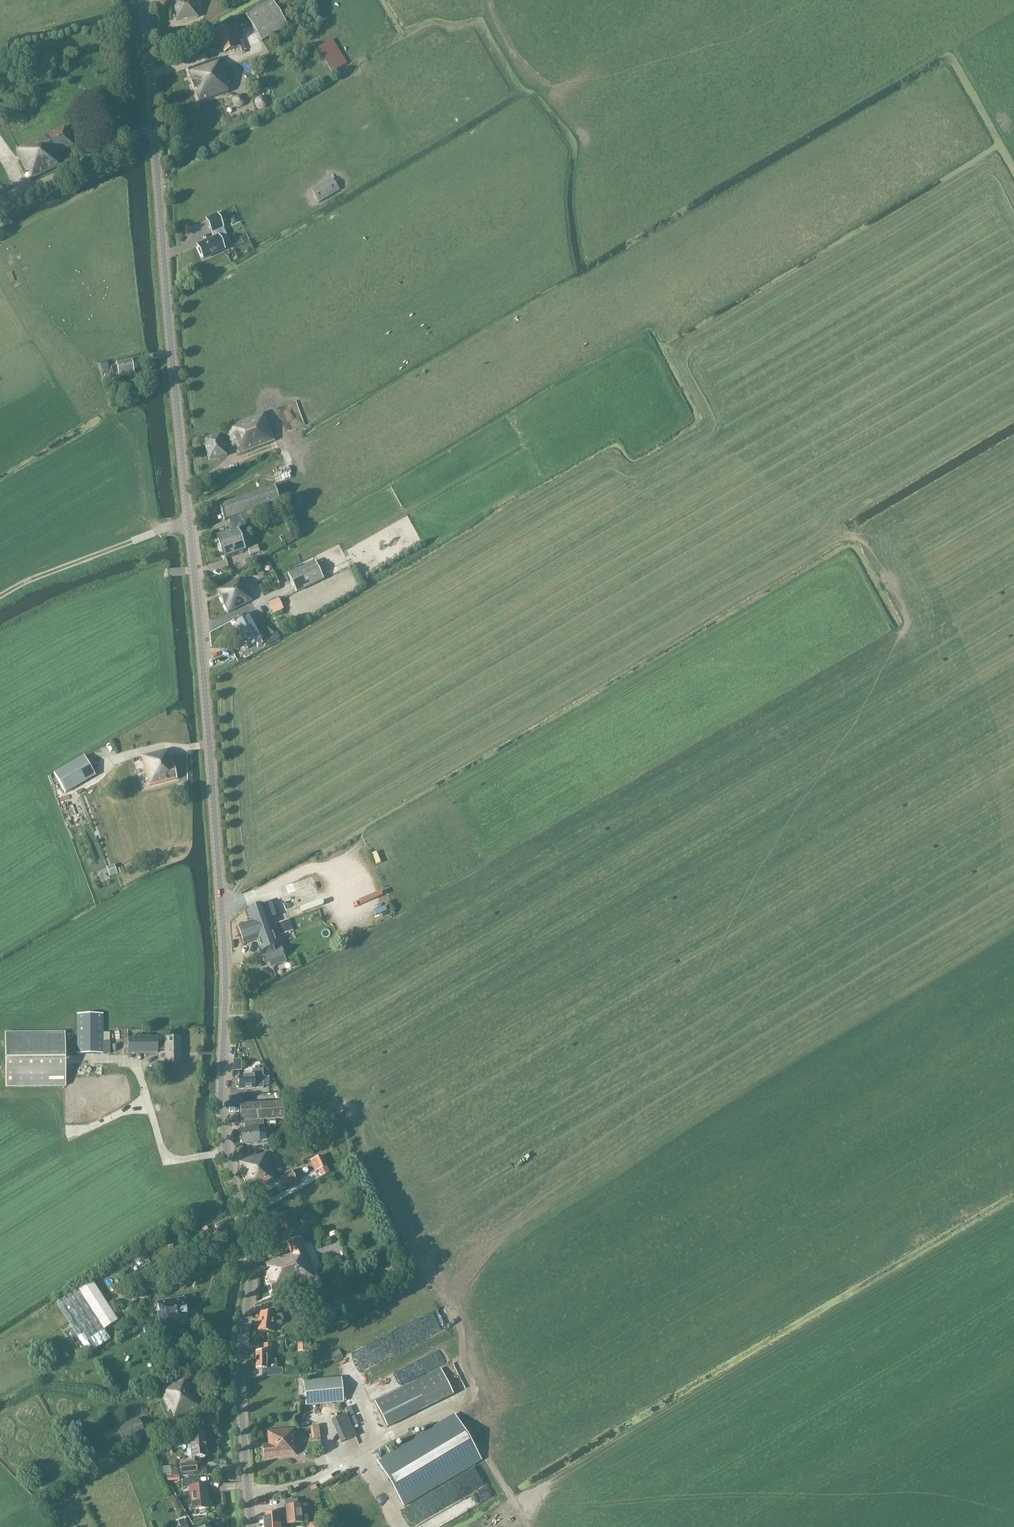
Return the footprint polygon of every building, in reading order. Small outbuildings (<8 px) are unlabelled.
[(198,17),(196,0),(173,0),(172,0),(176,21),(198,17)] [(288,26),(272,0),(269,0),(246,14),(262,41),(288,26)] [(245,50),(246,49),(237,23),(216,31),(224,52),(239,47),(242,54),(245,53),(245,50)] [(326,38),(311,46),(324,70),(339,62),(326,38)] [(188,69),(187,69),(187,70),(191,82),(191,83),(192,83),(194,91),(194,92),(195,92),(198,102),(198,103),(199,102),(229,92),(226,84),(230,82),(222,57),(188,69)] [(234,98),(233,100),(233,103),(235,105),(236,106),(239,107),(241,106),(243,104),(244,102),(244,100),(242,98),(241,96),(238,96),(236,97),(234,98)] [(257,100),(256,102),(256,104),(257,106),(259,108),(261,108),(263,108),(265,106),(266,104),(266,102),(265,99),(263,98),(261,98),(258,98),(257,100)] [(65,127),(16,150),(26,172),(27,171),(31,178),(32,177),(32,178),(60,165),(55,154),(73,146),(65,127)] [(12,184),(0,159),(0,189),(12,184)] [(318,202),(339,190),(332,178),(311,190),(318,202)] [(203,259),(225,249),(222,244),(229,240),(218,216),(206,221),(214,238),(197,246),(203,259)] [(113,375),(118,374),(134,372),(132,360),(116,363),(117,365),(111,367),(113,375)] [(239,453),(275,440),(265,412),(224,427),(226,432),(221,434),(221,433),(202,438),(209,461),(227,456),(223,439),(228,437),(232,447),(236,445),(238,451),(239,453)] [(274,487),(259,492),(266,514),(272,511),(269,505),(279,501),(274,487)] [(266,514),(259,492),(233,501),(238,516),(241,515),(243,521),(260,516),(266,514)] [(238,516),(233,501),(219,505),(224,521),(230,518),(234,530),(245,526),(243,521),(241,515),(238,516)] [(245,526),(234,530),(217,536),(225,558),(245,551),(241,539),(249,536),(245,526)] [(257,546),(248,549),(250,556),(260,552),(257,546)] [(314,561),(288,574),(297,593),(324,580),(314,561)] [(228,612),(252,600),(245,584),(243,584),(240,578),(216,590),(228,612)] [(278,598),(268,603),(274,614),(284,609),(278,598)] [(246,612),(233,619),(249,648),(262,641),(260,638),(264,636),(261,630),(258,625),(254,627),(246,612)] [(281,637),(278,632),(266,638),(266,639),(264,640),(266,645),(281,637)] [(149,786),(178,779),(172,756),(168,757),(167,753),(166,750),(142,757),(149,786)] [(83,756),(54,773),(66,793),(95,776),(83,756)] [(271,902),(247,908),(246,909),(250,921),(237,926),(244,944),(257,940),(274,934),(269,919),(276,916),(271,902)] [(274,926),(277,934),(284,931),(282,924),(274,926)] [(278,945),(274,934),(257,940),(265,963),(284,956),(280,944),(278,945)] [(77,1053),(110,1053),(110,1041),(104,1041),(103,1013),(77,1014),(77,1053)] [(5,1086),(65,1085),(64,1031),(4,1032),(5,1086)] [(181,1037),(164,1038),(165,1043),(158,1043),(158,1036),(128,1036),(128,1053),(158,1053),(158,1050),(165,1050),(165,1063),(177,1063),(181,1063),(181,1037)] [(234,1059),(232,1071),(241,1070),(241,1059),(234,1059)] [(252,1075),(238,1075),(239,1089),(255,1088),(263,1088),(263,1084),(269,1084),(268,1077),(265,1077),(265,1075),(263,1075),(262,1068),(252,1069),(252,1075)] [(283,1103),(240,1104),(241,1121),(244,1121),(245,1129),(240,1130),(242,1144),(259,1142),(258,1128),(264,1128),(263,1120),(284,1119),(283,1103)] [(266,1152),(239,1161),(242,1169),(240,1169),(248,1191),(278,1181),(281,1190),(297,1181),(292,1170),(277,1176),(268,1152),(266,1152)] [(326,1166),(321,1155),(310,1160),(315,1171),(326,1166)] [(293,1210),(276,1217),(283,1233),(300,1226),(293,1210)] [(269,1271),(265,1272),(273,1293),(317,1277),(301,1237),(287,1242),(291,1254),(266,1264),(269,1271)] [(78,1288),(56,1303),(88,1353),(110,1339),(104,1329),(117,1321),(91,1280),(78,1288)] [(276,1310),(289,1305),(285,1295),(272,1300),(276,1310)] [(184,1299),(155,1304),(157,1316),(157,1317),(177,1314),(178,1315),(185,1314),(185,1312),(184,1310),(185,1309),(185,1310),(186,1310),(186,1308),(185,1309),(184,1299)] [(259,1330),(274,1332),(275,1325),(280,1325),(282,1323),(283,1316),(281,1314),(261,1312),(259,1330)] [(177,1314),(157,1317),(159,1329),(188,1324),(186,1315),(187,1315),(187,1313),(186,1314),(185,1314),(178,1315),(177,1314)] [(155,1325),(143,1327),(145,1340),(157,1338),(155,1325)] [(271,1360),(272,1344),(264,1343),(263,1351),(256,1351),(256,1368),(267,1369),(267,1360),(271,1360)] [(298,1365),(285,1366),(286,1375),(298,1374),(298,1365)] [(440,1369),(414,1381),(374,1401),(387,1427),(426,1407),(452,1395),(440,1369)] [(175,1419),(200,1407),(186,1376),(156,1390),(158,1394),(160,1394),(168,1411),(171,1410),(175,1419)] [(341,1377),(303,1381),(305,1405),(343,1402),(341,1377)] [(356,1436),(346,1413),(330,1420),(340,1443),(356,1436)] [(383,1457),(377,1460),(403,1504),(480,1459),(454,1415),(389,1453),(386,1447),(379,1451),(383,1457)] [(138,1418),(102,1435),(110,1451),(145,1434),(138,1418)] [(268,1444),(262,1445),(264,1458),(296,1455),(293,1429),(267,1431),(268,1444)] [(206,1456),(204,1431),(189,1432),(191,1457),(206,1456)] [(180,1472),(197,1470),(196,1463),(179,1464),(180,1472)] [(189,1487),(191,1510),(209,1508),(210,1506),(209,1501),(208,1500),(206,1500),(205,1495),(208,1494),(207,1485),(199,1485),(198,1477),(182,1479),(183,1488),(189,1487)] [(262,1514),(263,1526),(281,1526),(281,1524),(287,1524),(293,1523),(302,1523),(301,1504),(298,1504),(297,1498),(285,1499),(286,1505),(285,1505),(286,1513),(262,1514)]
